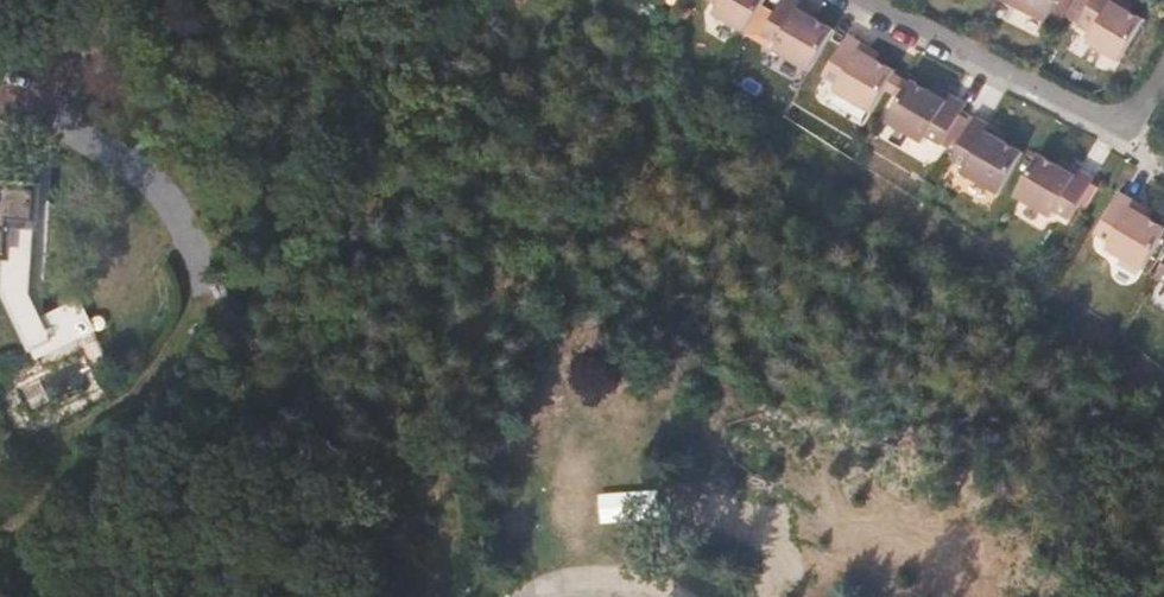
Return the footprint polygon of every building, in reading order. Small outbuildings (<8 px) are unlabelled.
[(746,35),(763,6),(767,0),(704,0),(718,8),(713,16),(746,35)] [(810,71),(828,40),(834,30),(826,25),(815,18),(799,10),(802,4),(796,0),(783,0),(776,13),(762,36),(778,45),(775,50),(810,71)] [(1014,8),(1045,25),(1058,0),(1017,0),(1014,8)] [(1077,28),(1092,36),(1090,45),(1121,63),(1145,21),(1114,2),(1115,0),(1094,0),(1077,28)] [(869,114),(893,72),(876,62),(863,55),(859,53),(863,46),(847,37),(840,48),(823,76),(839,85),(834,94),(869,114)] [(405,54),(399,68),(414,73),(418,59),(405,54)] [(943,147),(962,112),(965,106),(949,96),(944,103),(941,101),(929,93),(911,83),(887,124),(922,145),(927,137),(943,147)] [(388,100),(384,110),(411,120),(415,108),(388,100)] [(974,119),(951,159),(967,169),(962,175),(999,196),(1022,155),(1004,144),(987,134),(990,129),(986,126),(974,119)] [(1069,220),(1093,180),(1077,171),(1075,176),(1069,173),(1058,167),(1038,156),(1035,162),(1014,197),(1053,218),(1057,213),(1069,220)] [(96,332),(99,330),(97,321),(106,317),(95,295),(84,298),(83,295),(48,312),(34,293),(40,189),(0,188),(0,252),(9,252),(7,278),(6,305),(42,361),(94,328),(96,332)] [(1135,204),(1127,199),(1119,195),(1095,234),(1112,243),(1107,250),(1142,272),(1163,234),(1163,229),(1132,209),(1135,204)] [(610,506),(554,518),(561,548),(617,536),(610,506)]
